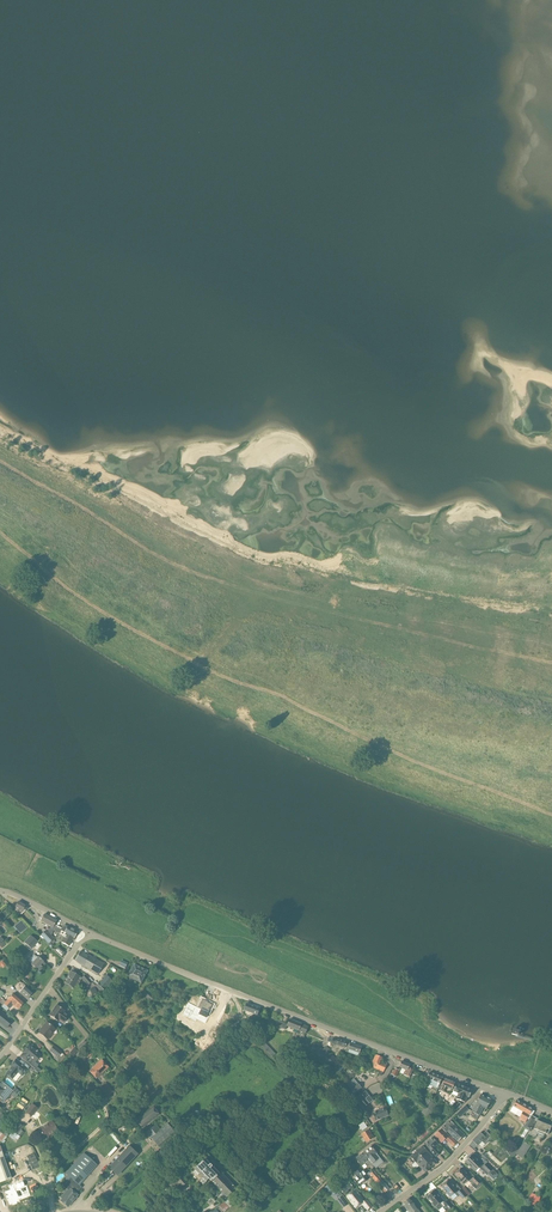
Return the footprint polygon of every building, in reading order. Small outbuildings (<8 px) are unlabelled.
[(25,905),(18,902),(13,910),(16,913),(17,912),(21,915),(27,909),(27,908),(24,907),(25,905)] [(54,924),(56,921),(44,914),(40,921),(52,927),(51,929),(59,933),(61,930),(62,928),(54,924)] [(21,927),(17,930),(20,933),(27,928),(21,921),(18,924),(21,927)] [(74,937),(75,937),(77,932),(67,927),(65,925),(63,925),(61,930),(66,933),(61,942),(69,946),(74,937)] [(54,938),(46,930),(41,935),(49,943),(54,938)] [(38,942),(31,936),(24,943),(31,949),(38,942)] [(58,946),(55,950),(63,957),(66,954),(58,946)] [(24,955),(19,951),(15,955),(20,959),(24,955)] [(88,956),(80,951),(75,960),(82,965),(98,975),(104,964),(88,955),(88,956)] [(31,958),(28,961),(32,964),(31,965),(35,968),(39,972),(43,968),(41,966),(44,963),(43,962),(39,958),(38,957),(37,958),(34,955),(31,958)] [(148,971),(135,965),(124,983),(131,987),(135,980),(141,983),(148,971)] [(69,976),(65,983),(72,987),(72,988),(75,990),(81,981),(78,980),(80,977),(76,974),(71,971),(68,976),(69,976)] [(91,982),(85,975),(81,978),(88,985),(91,982)] [(106,975),(95,986),(101,992),(113,980),(106,975)] [(33,993),(25,986),(24,988),(22,986),(18,990),(20,992),(27,999),(33,993)] [(155,997),(147,989),(142,994),(150,1002),(155,997)] [(0,1003),(0,1004),(0,1005),(1,1005),(1,1007),(2,1007),(7,1011),(13,1004),(18,1009),(24,1003),(20,999),(14,993),(6,1002),(3,999),(0,1003)] [(189,1002),(186,1007),(192,1010),(188,1017),(196,1021),(197,1019),(206,1023),(209,1016),(208,1015),(210,1010),(213,1005),(206,1001),(203,1000),(203,999),(199,1007),(196,1006),(189,1002)] [(260,1008),(247,1003),(244,1010),(258,1015),(260,1008)] [(63,1012),(65,1011),(60,1008),(61,1007),(58,1005),(57,1005),(56,1005),(49,1015),(58,1021),(59,1019),(64,1022),(68,1016),(63,1012)] [(248,1021),(245,1017),(231,1030),(233,1032),(225,1039),(224,1039),(220,1043),(223,1046),(243,1027),(242,1026),(248,1021)] [(215,1022),(219,1026),(223,1022),(219,1018),(215,1022)] [(279,1021),(277,1026),(286,1029),(287,1026),(300,1031),(298,1036),(296,1041),(302,1043),(308,1028),(302,1025),(302,1024),(290,1019),(288,1024),(279,1021)] [(46,1022),(38,1032),(39,1033),(47,1040),(49,1038),(48,1037),(54,1029),(47,1022),(46,1022)] [(346,1048),(347,1042),(337,1039),(336,1039),(333,1038),(332,1043),(346,1048)] [(81,1053),(88,1047),(84,1043),(78,1049),(81,1053)] [(362,1047),(350,1043),(348,1049),(360,1053),(362,1047)] [(26,1055),(23,1059),(35,1069),(34,1069),(38,1073),(40,1070),(37,1067),(38,1065),(35,1062),(41,1055),(37,1052),(38,1051),(37,1050),(37,1051),(29,1044),(22,1052),(26,1055)] [(315,1044),(310,1050),(315,1053),(322,1059),(326,1053),(315,1044)] [(65,1056),(54,1046),(50,1051),(56,1055),(54,1058),(60,1063),(65,1056)] [(93,1053),(89,1049),(80,1057),(84,1061),(93,1053)] [(336,1059),(327,1052),(326,1053),(322,1059),(320,1061),(323,1064),(325,1061),(331,1066),(336,1059)] [(383,1058),(376,1055),(371,1066),(380,1070),(378,1074),(382,1076),(387,1064),(382,1061),(383,1058)] [(10,1069),(6,1074),(12,1080),(18,1073),(22,1077),(28,1070),(20,1063),(16,1059),(10,1066),(9,1068),(10,1069)] [(108,1067),(101,1060),(89,1071),(96,1079),(108,1067)] [(400,1074),(409,1078),(413,1071),(413,1070),(409,1068),(410,1065),(402,1061),(399,1067),(402,1068),(400,1074)] [(409,1078),(415,1081),(418,1074),(413,1071),(409,1078)] [(429,1079),(426,1087),(437,1091),(438,1088),(439,1085),(440,1083),(442,1078),(430,1073),(427,1078),(429,1079)] [(455,1083),(444,1079),(442,1085),(453,1089),(455,1083)] [(7,1086),(2,1082),(3,1083),(0,1087),(0,1094),(3,1097),(6,1099),(13,1091),(10,1089),(7,1086)] [(113,1092),(105,1083),(100,1087),(107,1096),(113,1092)] [(347,1085),(345,1087),(349,1091),(353,1096),(362,1088),(358,1083),(357,1083),(353,1087),(349,1083),(347,1085)] [(472,1091),(471,1090),(471,1089),(470,1089),(468,1088),(467,1089),(465,1088),(466,1088),(461,1086),(456,1084),(451,1097),(465,1103),(467,1097),(468,1097),(469,1098),(472,1091)] [(91,1100),(88,1095),(80,1101),(83,1106),(91,1100)] [(361,1095),(355,1099),(363,1109),(373,1100),(371,1098),(369,1095),(365,1099),(361,1095)] [(476,1103),(472,1111),(479,1115),(483,1107),(484,1107),(487,1109),(491,1100),(490,1100),(490,1099),(489,1098),(488,1098),(481,1095),(477,1102),(476,1103)] [(453,1100),(449,1105),(452,1107),(451,1107),(455,1111),(462,1105),(457,1101),(456,1103),(453,1100)] [(510,1112),(520,1117),(523,1112),(525,1113),(528,1106),(517,1100),(510,1112)] [(437,1105),(430,1101),(426,1107),(432,1112),(437,1105)] [(37,1108),(32,1104),(26,1113),(31,1116),(37,1108)] [(469,1109),(465,1106),(456,1114),(460,1118),(469,1109)] [(520,1117),(519,1119),(525,1123),(528,1119),(529,1119),(530,1118),(531,1118),(534,1111),(532,1110),(533,1109),(528,1106),(525,1113),(523,1112),(520,1117)] [(159,1114),(153,1107),(136,1120),(142,1128),(159,1114)] [(389,1116),(386,1108),(373,1113),(375,1121),(389,1116)] [(530,1133),(530,1132),(533,1128),(532,1128),(533,1127),(531,1126),(534,1120),(531,1118),(530,1118),(529,1119),(524,1128),(525,1129),(521,1135),(526,1138),(530,1133)] [(454,1124),(450,1120),(442,1129),(446,1132),(447,1131),(458,1142),(464,1135),(454,1125),(454,1124)] [(57,1130),(52,1121),(47,1124),(48,1125),(39,1130),(44,1139),(50,1136),(50,1134),(57,1130)] [(535,1137),(536,1136),(538,1131),(548,1135),(549,1132),(551,1127),(537,1121),(535,1126),(534,1129),(533,1128),(530,1132),(530,1133),(529,1135),(535,1137)] [(368,1128),(364,1122),(359,1125),(363,1131),(368,1128)] [(23,1127),(18,1123),(12,1132),(20,1138),(24,1132),(21,1130),(23,1127)] [(175,1133),(167,1124),(160,1130),(156,1125),(147,1133),(159,1147),(175,1133)] [(449,1136),(442,1128),(434,1135),(442,1143),(446,1139),(453,1147),(456,1144),(449,1136)] [(144,1134),(140,1130),(129,1139),(132,1143),(144,1134)] [(374,1138),(369,1130),(361,1135),(366,1143),(374,1138)] [(0,1132),(0,1141),(2,1143),(3,1143),(4,1143),(6,1141),(4,1140),(9,1133),(6,1131),(3,1134),(2,1133),(2,1134),(0,1132)] [(494,1139),(486,1131),(483,1135),(481,1133),(473,1141),(477,1145),(482,1141),(485,1144),(489,1140),(491,1142),(494,1139)] [(439,1144),(432,1137),(425,1145),(436,1156),(440,1153),(435,1147),(439,1144)] [(524,1142),(516,1154),(522,1158),(530,1146),(524,1142)] [(136,1151),(130,1145),(109,1167),(116,1173),(136,1151)] [(508,1146),(506,1150),(509,1155),(511,1157),(514,1156),(516,1154),(519,1149),(513,1145),(511,1148),(508,1146)] [(371,1146),(363,1153),(373,1164),(374,1165),(376,1164),(380,1160),(379,1158),(376,1154),(377,1153),(371,1146)] [(437,1162),(422,1146),(409,1159),(413,1163),(415,1161),(425,1173),(429,1169),(427,1166),(430,1163),(433,1166),(437,1162)] [(0,1147),(0,1183),(11,1179),(0,1147)] [(500,1163),(501,1164),(499,1166),(490,1157),(486,1154),(484,1152),(481,1156),(497,1170),(502,1165),(511,1157),(509,1155),(500,1162),(500,1163)] [(363,1153),(356,1159),(359,1163),(361,1166),(366,1162),(370,1166),(371,1165),(373,1164),(363,1153)] [(95,1165),(85,1154),(66,1174),(71,1178),(69,1180),(68,1180),(63,1186),(67,1190),(61,1198),(62,1199),(60,1201),(67,1206),(68,1206),(78,1195),(76,1194),(80,1189),(77,1186),(79,1185),(96,1166),(95,1165)] [(471,1156),(470,1155),(467,1158),(468,1159),(465,1162),(472,1169),(475,1171),(479,1167),(483,1171),(484,1169),(489,1173),(492,1170),(486,1164),(483,1167),(482,1165),(472,1155),(471,1156)] [(219,1175),(220,1174),(205,1159),(195,1169),(196,1170),(194,1172),(197,1176),(199,1174),(204,1178),(200,1181),(203,1185),(209,1179),(216,1185),(222,1179),(219,1175)] [(384,1165),(392,1175),(396,1171),(388,1162),(384,1165)] [(369,1178),(361,1168),(355,1174),(357,1177),(354,1179),(360,1185),(362,1183),(363,1183),(369,1178)] [(471,1178),(461,1168),(455,1175),(464,1185),(468,1181),(472,1184),(471,1185),(476,1189),(481,1184),(480,1183),(480,1182),(475,1176),(472,1179),(471,1178)] [(373,1171),(372,1170),(368,1173),(367,1173),(369,1175),(369,1174),(385,1192),(390,1188),(374,1171),(373,1171)] [(392,1175),(403,1187),(408,1182),(397,1171),(392,1175)] [(221,1173),(220,1174),(219,1175),(222,1179),(216,1185),(227,1198),(237,1189),(221,1173)] [(188,1182),(181,1174),(169,1184),(174,1190),(180,1185),(182,1187),(188,1182)] [(23,1180),(13,1184),(20,1201),(19,1200),(30,1196),(27,1185),(25,1186),(23,1180)] [(458,1191),(449,1180),(441,1187),(450,1197),(455,1193),(458,1197),(460,1195),(463,1199),(466,1196),(461,1189),(458,1192),(457,1191),(458,1191)] [(325,1188),(330,1192),(334,1188),(329,1183),(325,1188)] [(10,1189),(5,1191),(6,1196),(7,1201),(8,1200),(9,1205),(12,1204),(13,1205),(17,1204),(17,1202),(20,1201),(13,1184),(9,1185),(10,1189)] [(90,1194),(98,1199),(102,1193),(105,1195),(109,1189),(102,1185),(99,1189),(95,1186),(90,1194)] [(461,1189),(466,1196),(467,1197),(470,1194),(464,1187),(461,1189)] [(364,1201),(355,1190),(346,1197),(356,1209),(362,1203),(367,1210),(372,1206),(366,1199),(364,1201)] [(430,1194),(427,1197),(436,1207),(439,1210),(443,1207),(445,1206),(449,1210),(452,1207),(449,1203),(447,1201),(444,1203),(443,1201),(438,1195),(434,1191),(433,1191),(432,1190),(429,1193),(430,1194)] [(379,1198),(373,1191),(366,1196),(372,1204),(379,1198)] [(532,1193),(528,1199),(537,1209),(540,1197),(532,1193)] [(348,1204),(342,1196),(338,1199),(344,1207),(348,1204)] [(410,1197),(402,1203),(408,1211),(419,1211),(417,1210),(419,1209),(410,1197)]
